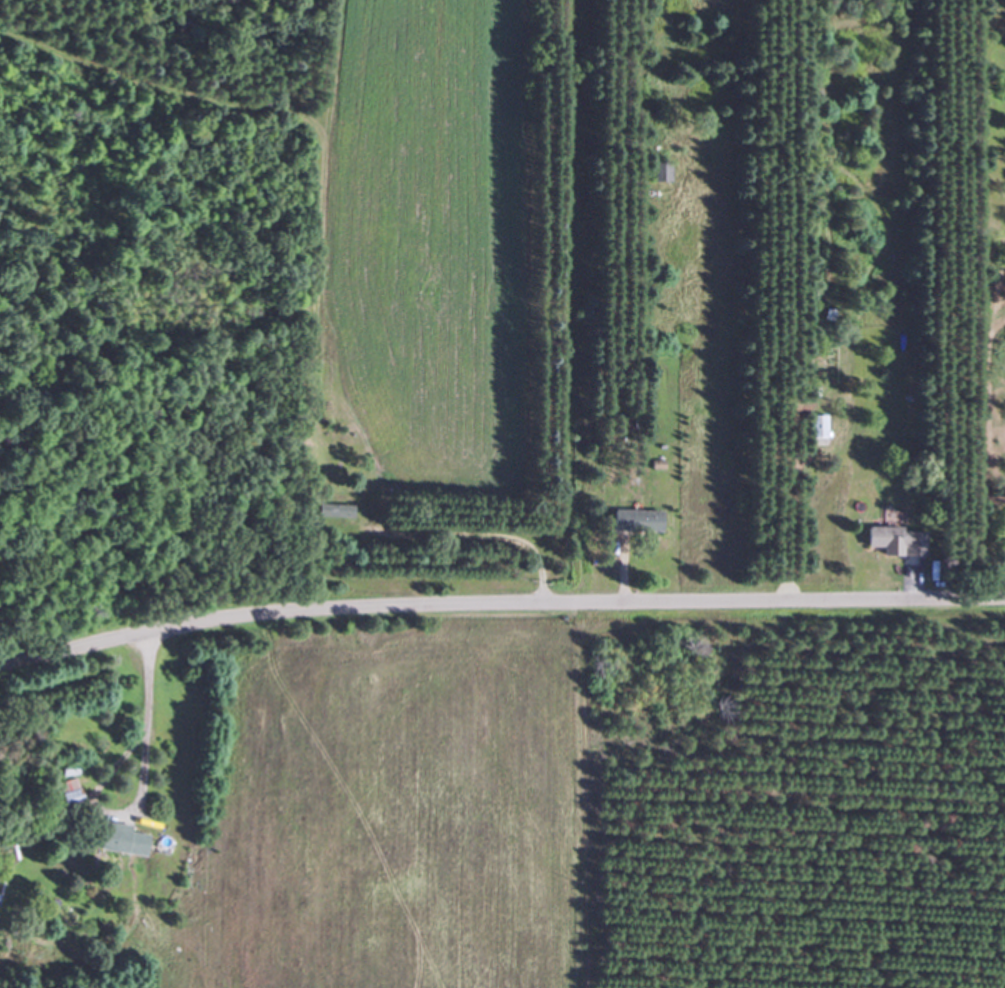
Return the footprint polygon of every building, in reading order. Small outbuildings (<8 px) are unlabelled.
[(668,182),(668,162),(651,162),(651,182),(668,182)] [(822,439),(822,415),(804,415),(804,439),(822,439)] [(349,506),(327,506),(327,519),(349,519),(349,506)] [(609,511),(609,532),(660,532),(660,512),(609,511)] [(862,529),(863,548),(878,547),(878,556),(918,555),(918,528),(862,529)] [(93,848),(140,855),(143,834),(126,831),(126,826),(97,821),(93,848)]
